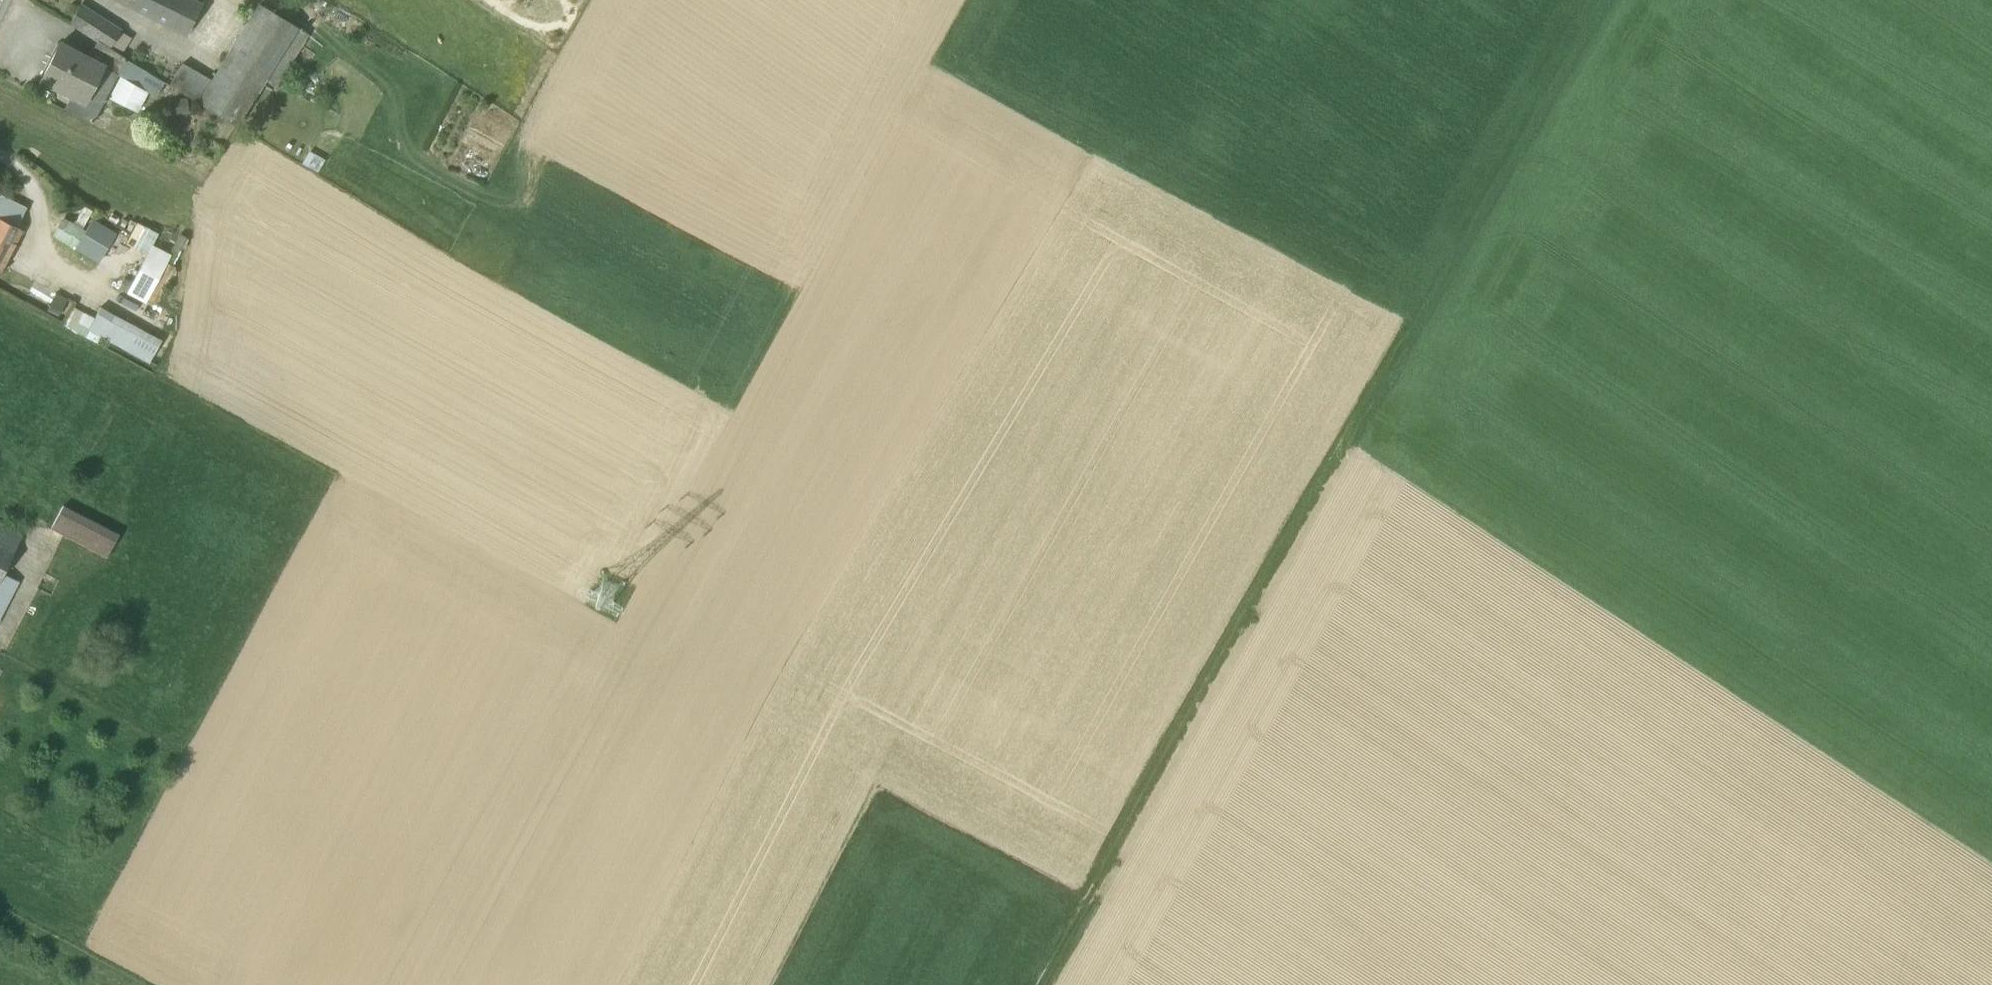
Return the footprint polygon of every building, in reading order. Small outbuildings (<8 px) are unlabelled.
[(201,6),(190,0),(120,0),(187,34),(201,6)] [(183,63),(170,85),(235,127),(263,84),(274,91),(308,35),(259,4),(212,81),(183,63)] [(97,40),(110,49),(121,32),(79,6),(70,23),(97,41),(97,40)] [(130,63),(110,49),(97,40),(97,41),(88,58),(60,43),(41,80),(76,99),(70,111),(97,125),(130,63)] [(49,92),(40,87),(36,94),(45,99),(49,92)] [(188,113),(186,98),(176,100),(178,114),(188,113)] [(13,248),(22,230),(17,227),(26,210),(2,198),(0,198),(0,241),(13,248)] [(62,218),(52,235),(74,249),(85,230),(82,228),(91,211),(83,207),(74,224),(62,218)] [(85,230),(74,249),(98,263),(116,233),(92,219),(85,230)] [(0,241),(0,272),(13,248),(0,241)] [(171,254),(151,245),(138,269),(158,279),(166,263),(171,254)] [(118,288),(126,292),(132,281),(124,277),(118,288)] [(59,315),(67,299),(56,294),(48,310),(59,315)] [(97,337),(146,359),(157,335),(95,306),(91,314),(71,305),(62,324),(95,340),(97,337)] [(56,501),(44,524),(106,556),(118,533),(56,501)] [(18,582),(3,574),(15,551),(23,536),(0,524),(0,616),(18,582)]
